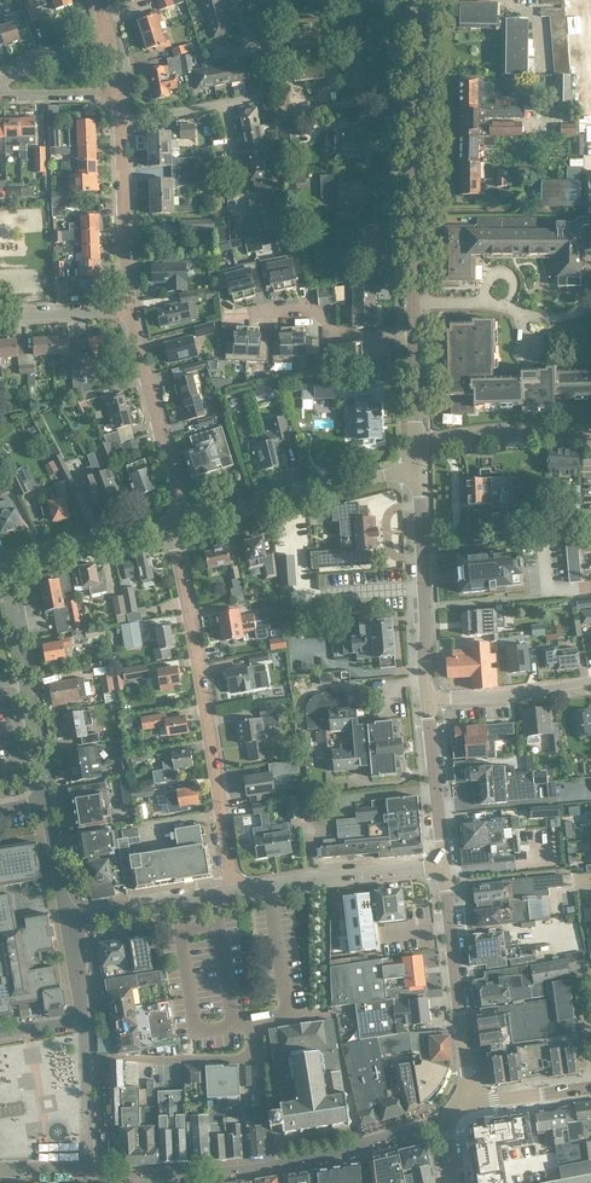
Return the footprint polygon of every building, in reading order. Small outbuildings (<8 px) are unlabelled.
[(54,3),(56,10),(73,5),(71,0),(38,0),(25,4),(31,23),(39,20),(36,9),(54,3)] [(173,6),(171,0),(165,0),(158,2),(160,10),(173,6)] [(204,5),(209,22),(233,15),(232,9),(225,11),(222,0),(220,0),(204,5)] [(201,3),(194,5),(197,17),(204,16),(201,3)] [(502,75),(524,76),(525,22),(504,22),(504,18),(497,18),(497,7),(461,6),(461,28),(496,29),(496,31),(499,31),(499,30),(503,30),(502,75)] [(1,27),(6,44),(20,39),(18,33),(26,31),(20,11),(5,16),(7,25),(1,27)] [(159,11),(156,12),(147,15),(148,18),(139,21),(143,35),(161,29),(159,23),(163,22),(159,11)] [(233,15),(209,22),(214,39),(232,34),(228,22),(235,20),(233,15)] [(551,17),(550,17),(551,26),(566,24),(566,17),(560,17),(555,17),(551,17)] [(295,82),(325,79),(319,19),(289,22),(295,82)] [(566,24),(551,26),(551,33),(567,32),(566,24)] [(161,29),(143,35),(148,50),(157,47),(158,50),(167,47),(161,29)] [(567,32),(551,33),(552,40),(568,39),(567,32)] [(568,39),(552,40),(552,47),(568,46),(568,39)] [(192,43),(186,45),(172,50),(174,57),(195,51),(192,43)] [(568,46),(552,47),(553,55),(569,53),(568,46)] [(569,53),(553,55),(553,62),(569,60),(569,53)] [(181,56),(182,65),(191,64),(189,55),(181,56)] [(229,66),(232,84),(250,81),(247,63),(235,65),(234,58),(228,59),(229,66)] [(211,61),(216,87),(232,84),(229,66),(218,68),(216,60),(211,61)] [(569,60),(553,62),(554,69),(570,68),(569,60)] [(216,87),(211,61),(205,62),(206,70),(194,72),(198,90),(216,87)] [(182,65),(170,67),(151,70),(155,93),(168,91),(168,90),(178,88),(176,76),(183,75),(182,65)] [(570,102),(571,76),(556,76),(556,102),(570,102)] [(483,107),(483,80),(460,80),(460,82),(455,82),(455,91),(460,91),(460,108),(483,107)] [(511,98),(495,98),(496,106),(511,106),(511,98)] [(235,124),(236,129),(260,126),(257,107),(239,110),(241,123),(235,124)] [(460,108),(460,135),(477,135),(477,137),(490,137),(490,136),(523,137),(523,123),(490,123),(490,118),(524,119),(524,108),(483,107),(460,108)] [(28,143),(28,137),(36,136),(35,116),(25,116),(25,119),(20,120),(21,146),(21,151),(26,151),(26,143),(28,143)] [(21,146),(20,120),(5,120),(5,137),(6,153),(13,153),(13,146),(21,146)] [(71,131),(71,147),(96,145),(95,123),(78,123),(78,131),(71,131)] [(150,150),(171,149),(170,140),(195,139),(194,124),(177,125),(177,133),(173,133),(149,133),(150,150)] [(577,137),(577,125),(562,125),(562,137),(577,137)] [(263,143),(260,126),(236,129),(237,135),(243,134),(245,146),(263,143)] [(271,131),(272,141),(279,140),(277,130),(271,131)] [(305,130),(305,143),(313,143),(313,130),(305,130)] [(49,131),(50,147),(61,147),(61,131),(49,131)] [(367,157),(367,132),(329,131),(328,141),(335,141),(335,159),(349,159),(349,163),(365,164),(365,157),(367,157)] [(490,138),(490,137),(477,137),(477,135),(460,135),(460,152),(458,152),(457,153),(456,159),(458,160),(459,160),(459,163),(477,163),(477,145),(484,145),(484,147),(495,147),(495,138),(490,138)] [(584,140),(576,140),(576,156),(584,156),(584,140)] [(240,159),(241,165),(266,161),(263,143),(245,146),(247,157),(240,159)] [(97,160),(96,145),(71,147),(61,147),(50,147),(50,156),(79,155),(79,161),(97,160)] [(282,146),(283,156),(299,154),(298,145),(282,146)] [(45,147),(35,148),(36,172),(46,172),(45,147)] [(171,149),(150,150),(150,166),(175,165),(183,164),(183,172),(196,172),(212,171),(211,160),(196,161),(196,158),(171,159),(171,149)] [(79,161),(80,176),(97,175),(97,160),(79,161)] [(251,182),(254,181),(255,188),(274,187),(273,177),(269,177),(266,161),(241,165),(242,170),(249,169),(251,182)] [(477,163),(459,163),(459,179),(480,179),(484,179),(484,163),(480,163),(477,163)] [(196,172),(183,172),(184,180),(175,181),(175,180),(151,181),(151,197),(172,197),(172,187),(197,186),(196,172)] [(288,175),(288,184),(297,184),(306,183),(305,174),(288,175)] [(470,225),(444,225),(444,280),(474,280),(474,254),(557,254),(557,276),(581,276),(581,230),(580,230),(580,229),(583,226),(588,226),(588,229),(590,229),(590,233),(590,234),(590,174),(588,174),(588,218),(582,218),(578,223),(560,223),(560,230),(545,230),(545,218),(470,218),(470,225)] [(97,175),(80,176),(70,176),(70,192),(98,191),(97,175)] [(339,206),(369,205),(367,183),(335,185),(335,175),(321,176),(322,198),(339,197),(339,206)] [(484,179),(480,179),(459,179),(459,194),(479,195),(480,188),(484,188),(484,179)] [(580,181),(543,181),(543,206),(580,206),(580,181)] [(7,197),(17,197),(17,189),(7,189),(7,197)] [(52,205),(69,204),(69,192),(51,192),(52,205)] [(172,197),(151,197),(152,214),(177,213),(198,212),(198,205),(173,206),(172,197)] [(266,230),(278,229),(276,199),(250,201),(251,212),(265,211),(266,230)] [(69,204),(52,205),(53,227),(57,227),(57,224),(67,223),(66,213),(75,212),(75,205),(66,205),(66,204),(69,204)] [(99,230),(98,215),(76,216),(77,226),(79,226),(79,231),(99,230)] [(283,217),(284,231),(293,231),(292,216),(283,217)] [(180,221),(180,228),(188,228),(188,231),(215,231),(214,220),(180,221)] [(386,266),(386,258),(385,240),(380,240),(380,226),(367,227),(367,241),(360,241),(360,243),(353,243),(353,258),(361,258),(361,259),(375,259),(375,267),(386,266)] [(225,241),(224,227),(216,227),(217,241),(225,241)] [(72,240),(82,240),(83,246),(100,246),(99,230),(79,231),(79,232),(72,232),(72,240)] [(53,232),(54,243),(62,243),(62,232),(53,232)] [(261,238),(253,240),(256,252),(263,251),(261,238)] [(248,254),(256,252),(253,240),(245,242),(248,254)] [(77,255),(83,255),(83,262),(100,261),(100,246),(83,246),(83,247),(63,247),(63,254),(77,253),(77,255)] [(279,257),(285,290),(296,288),(295,281),(297,281),(296,275),(303,274),(303,275),(304,275),(300,253),(279,257)] [(181,265),(178,265),(154,266),(154,282),(168,281),(169,290),(186,289),(186,266),(194,266),(194,257),(179,257),(180,264),(181,264),(181,265)] [(285,290),(279,257),(259,261),(264,282),(264,281),(270,280),(271,286),(273,285),(274,292),(285,290)] [(100,261),(83,262),(66,262),(66,269),(80,269),(80,277),(89,277),(89,285),(100,285),(100,276),(101,276),(100,261)] [(236,266),(245,299),(256,296),(254,289),(256,289),(254,283),(260,282),(260,283),(261,283),(256,261),(236,266)] [(66,262),(54,263),(55,278),(66,278),(66,269),(66,262)] [(245,299),(236,266),(218,271),(219,291),(220,291),(220,290),(228,288),(230,295),(232,295),(234,302),(245,299)] [(372,271),(336,274),(337,283),(373,280),(372,271)] [(376,293),(374,293),(374,285),(354,286),(354,303),(374,302),(374,300),(377,300),(376,293)] [(325,289),(327,304),(335,304),(333,288),(325,289)] [(218,289),(205,291),(206,300),(220,298),(218,289)] [(327,304),(325,289),(318,290),(319,305),(327,304)] [(181,303),(187,302),(199,301),(198,292),(180,294),(181,303)] [(158,310),(161,324),(161,327),(182,322),(182,323),(191,321),(187,302),(181,303),(178,304),(177,303),(166,305),(166,308),(158,310)] [(374,302),(354,303),(355,308),(353,308),(353,326),(376,326),(376,308),(374,308),(374,302)] [(446,395),(451,395),(451,412),(469,412),(469,407),(521,406),(522,411),(555,410),(554,395),(564,395),(564,398),(590,397),(590,370),(555,371),(555,368),(544,368),(544,371),(520,371),(520,378),(492,379),(492,369),(495,369),(494,320),(471,320),(471,322),(449,323),(450,330),(445,330),(446,395)] [(214,331),(212,322),(193,326),(195,336),(214,331)] [(246,362),(248,328),(237,327),(236,334),(234,334),(234,342),(226,342),(227,341),(226,341),(225,360),(246,362)] [(248,328),(246,362),(267,363),(269,341),(268,341),(268,342),(261,341),(261,336),(259,336),(260,328),(248,328)] [(304,328),(293,329),(294,356),(320,355),(319,339),(312,339),(312,343),(306,343),(306,335),(304,336),(304,328)] [(294,362),(294,356),(293,329),(281,329),(282,336),(280,336),(280,342),(272,342),(272,341),(272,363),(294,362)] [(81,362),(82,376),(100,372),(97,357),(115,353),(110,334),(100,337),(99,335),(79,340),(81,362)] [(170,362),(198,355),(193,336),(165,343),(166,349),(164,350),(166,357),(168,357),(170,362)] [(70,337),(52,338),(53,354),(65,354),(66,361),(73,360),(71,337),(70,337)] [(35,355),(53,354),(52,338),(34,339),(35,355)] [(0,342),(0,357),(0,358),(18,357),(18,355),(17,341),(0,342)] [(356,365),(363,364),(362,343),(353,343),(353,345),(323,346),(324,368),(356,367),(356,365)] [(27,354),(18,355),(18,357),(19,365),(28,365),(27,354)] [(210,368),(217,369),(217,359),(207,361),(210,368)] [(183,366),(185,373),(207,368),(205,361),(183,366)] [(73,363),(73,377),(82,377),(82,376),(81,362),(73,363)] [(28,375),(28,366),(19,366),(19,375),(28,375)] [(28,366),(28,375),(29,387),(36,386),(35,366),(28,366)] [(198,395),(197,394),(192,375),(174,380),(179,400),(181,400),(181,399),(198,395)] [(303,380),(303,390),(315,390),(316,398),(335,397),(334,379),(303,380)] [(84,394),(88,401),(101,397),(99,390),(84,394)] [(102,416),(128,410),(124,395),(122,396),(121,391),(112,396),(113,398),(105,400),(107,408),(101,409),(102,416)] [(181,399),(181,400),(187,420),(205,415),(199,394),(197,394),(198,395),(181,399)] [(381,439),(380,405),(373,405),(373,399),(356,400),(357,440),(363,440),(364,446),(375,445),(375,440),(381,439)] [(341,411),(297,409),(296,425),(340,427),(341,411)] [(129,416),(128,410),(102,416),(103,418),(95,420),(97,428),(112,424),(113,429),(131,424),(133,423),(134,421),(133,417),(131,415),(129,416)] [(199,429),(215,425),(213,417),(197,422),(199,429)] [(265,443),(256,445),(252,446),(258,472),(279,467),(276,454),(280,453),(282,451),(281,447),(295,444),(291,428),(288,429),(285,417),(271,420),(274,432),(263,435),(265,443)] [(196,444),(198,449),(184,453),(192,478),(195,477),(196,480),(200,483),(214,478),(216,475),(215,471),(234,465),(222,427),(190,437),(193,445),(196,444)] [(106,441),(120,438),(118,432),(104,436),(106,441)] [(120,438),(106,441),(112,452),(122,447),(126,456),(143,449),(139,440),(135,441),(134,439),(121,444),(120,438)] [(114,459),(106,443),(100,446),(107,462),(114,459)] [(548,474),(562,475),(564,451),(549,450),(548,474)] [(578,452),(564,451),(562,475),(576,475),(578,452)] [(74,481),(61,455),(54,458),(68,484),(74,481)] [(150,467),(149,468),(146,458),(125,466),(129,476),(128,476),(136,496),(158,488),(150,467)] [(54,461),(45,466),(50,475),(59,470),(54,461)] [(93,470),(105,505),(112,503),(110,498),(120,495),(110,468),(101,472),(99,468),(93,470)] [(503,479),(503,478),(503,472),(492,472),(492,469),(488,469),(486,468),(485,468),(484,469),(483,469),(479,469),(480,479),(461,480),(462,506),(492,504),(492,508),(499,508),(499,514),(494,514),(492,514),(493,528),(494,528),(517,527),(518,527),(518,513),(517,513),(513,513),(513,506),(518,506),(517,496),(510,496),(509,489),(520,489),(520,478),(503,479)] [(330,477),(329,469),(315,471),(317,479),(330,477)] [(30,493),(18,470),(9,475),(20,498),(30,493)] [(88,477),(78,480),(82,491),(87,507),(97,503),(99,508),(105,505),(93,470),(86,473),(88,477)] [(64,481),(54,484),(58,501),(42,505),(44,515),(53,513),(55,520),(69,517),(65,500),(69,499),(64,481)] [(12,509),(10,500),(0,502),(0,532),(0,533),(21,528),(16,508),(12,509)] [(359,504),(340,505),(333,505),(334,521),(340,521),(342,551),(311,553),(312,569),(371,565),(370,550),(377,550),(377,539),(378,539),(377,529),(376,530),(375,518),(368,519),(367,507),(359,508),(359,504)] [(245,542),(249,557),(246,558),(248,570),(263,568),(264,577),(274,575),(271,556),(266,557),(265,551),(264,551),(261,539),(255,541),(254,539),(247,540),(247,542),(245,542)] [(578,542),(566,543),(570,582),(582,581),(578,542)] [(227,545),(218,547),(219,550),(206,552),(209,568),(230,564),(227,545)] [(138,560),(133,561),(124,563),(127,579),(140,576),(140,577),(142,577),(142,581),(153,578),(151,566),(153,566),(151,557),(150,558),(149,553),(137,556),(138,560)] [(520,555),(493,558),(493,554),(491,554),(491,556),(458,559),(459,568),(457,569),(457,570),(454,570),(455,583),(458,583),(458,584),(461,584),(462,593),(490,591),(490,592),(496,592),(496,593),(505,592),(505,587),(523,585),(522,575),(520,555)] [(76,592),(85,590),(82,580),(105,575),(103,566),(96,568),(95,564),(80,567),(80,569),(71,571),(76,592)] [(295,585),(294,566),(279,567),(281,586),(293,585),(295,585)] [(236,568),(229,569),(231,580),(239,579),(236,568)] [(36,590),(42,590),(71,584),(68,570),(35,577),(36,590)] [(109,591),(105,575),(82,580),(85,590),(90,589),(91,595),(109,591)] [(71,584),(42,590),(46,611),(53,610),(58,634),(71,632),(75,631),(83,630),(77,600),(66,602),(67,607),(65,607),(63,599),(66,598),(65,593),(72,591),(71,584)] [(124,596),(129,623),(134,622),(138,621),(142,620),(140,611),(137,611),(134,594),(124,596)] [(115,616),(116,616),(118,625),(129,623),(124,596),(112,598),(115,616)] [(81,605),(82,614),(89,613),(88,604),(81,605)] [(261,614),(254,615),(240,617),(239,610),(220,613),(222,627),(262,620),(261,614)] [(468,611),(468,613),(466,615),(466,620),(469,622),(470,636),(491,635),(491,642),(498,642),(496,610),(468,611)] [(581,611),(582,625),(590,624),(590,610),(581,611)] [(285,613),(286,621),(299,620),(298,612),(285,613)] [(341,638),(343,656),(356,655),(357,660),(379,658),(380,669),(395,668),(391,622),(387,622),(387,618),(360,620),(361,633),(358,633),(358,636),(348,637),(347,631),(341,632),(342,637),(341,638)] [(269,619),(262,620),(222,627),(224,641),(244,637),(243,632),(256,630),(257,637),(259,640),(267,638),(268,636),(267,629),(270,629),(269,619)] [(580,620),(570,622),(572,636),(582,635),(580,620)] [(129,623),(118,625),(118,626),(116,627),(117,634),(122,633),(124,649),(143,646),(138,621),(134,622),(129,623)] [(517,627),(516,627),(517,640),(537,638),(534,623),(517,627)] [(171,636),(170,626),(148,630),(149,636),(158,635),(160,648),(154,649),(156,660),(171,658),(169,648),(174,648),(174,647),(176,646),(174,635),(171,636)] [(86,638),(105,634),(104,628),(92,630),(91,630),(85,631),(86,638)] [(75,631),(77,640),(86,639),(86,638),(85,631),(83,631),(83,630),(75,631)] [(272,648),(286,646),(284,636),(270,638),(272,648)] [(72,647),(70,638),(63,639),(63,643),(44,646),(47,662),(66,659),(64,648),(72,647)] [(473,690),(492,688),(492,687),(497,687),(496,668),(490,669),(490,663),(496,662),(495,654),(489,655),(488,644),(470,645),(471,649),(452,651),(452,660),(447,660),(448,678),(473,676),(473,690)] [(510,673),(530,671),(527,646),(508,648),(510,673)] [(555,651),(557,666),(557,670),(580,667),(578,652),(577,652),(577,648),(555,651)] [(555,651),(555,649),(542,651),(544,668),(557,666),(555,651)] [(250,664),(269,661),(268,653),(248,656),(250,664)] [(89,662),(89,669),(108,668),(108,660),(89,662)] [(124,681),(150,677),(149,666),(123,670),(124,681)] [(242,692),(250,690),(263,688),(261,673),(256,674),(254,666),(246,668),(246,667),(227,671),(228,678),(227,678),(228,684),(229,683),(230,686),(231,686),(232,693),(242,691),(242,692)] [(169,690),(169,686),(172,686),(172,684),(179,683),(177,668),(150,672),(154,692),(169,690)] [(121,672),(113,673),(115,687),(124,686),(121,672)] [(105,675),(106,685),(114,683),(112,674),(105,675)] [(86,698),(83,678),(61,682),(61,683),(51,685),(54,706),(64,704),(63,702),(86,698)] [(138,696),(152,694),(150,681),(136,683),(138,696)] [(306,708),(306,714),(307,731),(320,730),(320,735),(317,736),(317,746),(328,745),(328,753),(332,753),(334,772),(362,770),(361,767),(371,766),(372,778),(402,775),(400,757),(403,757),(401,740),(399,741),(397,722),(368,725),(368,727),(358,728),(357,709),(344,710),(344,706),(347,706),(346,692),(322,694),(317,695),(312,698),(308,703),(306,708)] [(260,708),(261,719),(237,722),(240,743),(247,742),(250,761),(267,759),(262,728),(279,725),(276,705),(260,708)] [(523,711),(525,736),(551,734),(548,708),(523,711)] [(68,739),(81,737),(82,745),(100,742),(99,734),(87,736),(85,726),(92,725),(90,711),(66,714),(67,722),(65,722),(68,739)] [(572,714),(575,737),(590,735),(590,711),(572,714)] [(166,720),(165,714),(141,718),(143,730),(167,726),(168,735),(188,732),(187,729),(189,729),(188,723),(187,723),(185,716),(166,720)] [(451,746),(452,745),(453,759),(486,756),(486,759),(495,758),(494,741),(504,740),(504,735),(514,734),(514,723),(454,728),(454,730),(455,731),(451,736),(452,741),(450,741),(451,746)] [(312,754),(310,732),(297,733),(299,755),(312,754)] [(561,753),(559,735),(550,736),(549,736),(550,754),(560,753),(561,753)] [(69,759),(70,767),(90,764),(100,762),(98,747),(69,751),(71,758),(69,759)] [(179,781),(177,768),(193,766),(191,749),(172,753),(172,754),(163,755),(164,763),(162,763),(164,770),(152,772),(154,785),(179,781)] [(153,750),(128,756),(130,764),(154,759),(153,750)] [(527,773),(533,773),(534,773),(533,756),(526,757),(527,773)] [(297,760),(274,764),(275,774),(246,778),(249,795),(250,795),(251,801),(264,800),(263,793),(274,791),(273,785),(287,783),(285,773),(299,771),(297,760)] [(90,764),(70,767),(71,774),(73,774),(74,781),(102,777),(101,769),(92,771),(90,764)] [(514,778),(514,775),(513,767),(509,767),(509,766),(456,770),(457,782),(468,781),(468,782),(480,781),(504,779),(514,778)] [(552,771),(534,773),(533,773),(534,785),(553,783),(552,771)] [(536,800),(534,785),(533,773),(527,773),(514,775),(514,778),(504,779),(480,781),(481,795),(474,795),(475,805),(506,803),(508,802),(536,800)] [(297,779),(299,796),(309,795),(307,778),(297,779)] [(106,781),(67,787),(72,819),(77,819),(78,829),(113,824),(106,781)] [(132,799),(132,800),(155,796),(154,787),(131,791),(131,794),(132,799)] [(170,802),(179,800),(180,806),(199,803),(197,787),(156,794),(158,806),(170,804),(170,802)] [(285,798),(288,820),(300,819),(297,796),(285,798)] [(355,809),(356,818),(401,814),(419,812),(417,797),(372,801),(372,807),(355,809)] [(268,813),(266,802),(252,804),(253,815),(260,814),(268,813)] [(307,807),(308,821),(326,820),(325,806),(307,807)] [(530,819),(558,817),(557,807),(530,809),(530,819)] [(420,826),(419,812),(401,814),(356,818),(356,819),(336,821),(337,833),(394,828),(420,826)] [(258,857),(275,855),(271,829),(271,830),(270,825),(268,813),(260,814),(263,828),(254,829),(255,839),(253,839),(255,846),(257,846),(258,857)] [(461,823),(462,833),(497,830),(496,826),(496,820),(461,823)] [(271,830),(271,829),(275,855),(292,852),(290,842),(296,841),(294,831),(292,831),(291,824),(288,825),(288,824),(276,826),(276,824),(270,825),(271,830)] [(123,877),(124,877),(133,875),(136,890),(213,877),(208,848),(204,849),(200,825),(175,829),(178,848),(131,856),(129,845),(141,843),(138,828),(122,831),(123,838),(117,839),(120,858),(123,877)] [(511,825),(496,826),(497,830),(462,833),(462,835),(459,835),(462,867),(493,864),(492,860),(514,858),(511,825)] [(366,844),(373,844),(421,839),(420,826),(394,828),(337,833),(338,839),(323,840),(324,848),(321,848),(321,849),(366,844)] [(110,854),(109,849),(116,848),(114,832),(107,833),(106,829),(80,833),(81,843),(80,843),(81,850),(83,850),(84,859),(110,854)] [(421,839),(373,844),(374,854),(377,853),(378,858),(423,854),(421,839)] [(6,1018),(6,1017),(46,1010),(49,1011),(50,1018),(65,1016),(64,1009),(65,1007),(72,1006),(70,990),(63,991),(63,988),(60,988),(57,967),(56,968),(53,951),(54,951),(52,937),(54,937),(52,927),(52,922),(49,922),(48,914),(46,914),(40,879),(42,879),(41,870),(40,868),(42,868),(42,866),(40,856),(40,852),(38,853),(36,842),(34,843),(0,848),(0,1019),(6,1018)] [(374,854),(373,844),(366,844),(321,849),(322,859),(374,854)] [(514,854),(514,858),(515,861),(527,860),(526,852),(514,854)] [(123,877),(120,858),(100,862),(99,859),(90,861),(90,864),(88,864),(89,874),(83,875),(85,886),(92,885),(94,898),(113,895),(112,886),(125,883),(124,877),(123,877)] [(503,880),(503,882),(473,886),(475,903),(477,903),(526,897),(539,896),(539,897),(548,896),(547,889),(563,887),(561,875),(503,880)] [(379,922),(379,923),(405,920),(402,890),(375,893),(344,897),(349,948),(375,945),(373,922),(379,922)] [(529,921),(526,897),(477,903),(478,912),(471,913),(473,927),(500,924),(500,925),(523,922),(529,921)] [(468,936),(470,954),(506,950),(505,942),(511,941),(509,932),(503,932),(468,936)] [(147,937),(138,939),(100,944),(106,981),(152,973),(147,937)] [(507,967),(506,960),(510,960),(511,966),(537,963),(535,946),(512,949),(506,950),(470,954),(471,966),(486,964),(487,969),(507,967)] [(166,971),(163,951),(156,952),(159,972),(166,971)] [(488,1005),(488,1004),(549,996),(547,982),(571,979),(570,971),(587,969),(585,954),(567,956),(568,960),(533,965),(532,963),(513,966),(485,970),(486,975),(483,978),(483,979),(476,980),(473,984),(476,1007),(488,1005)] [(384,990),(423,986),(424,986),(421,957),(403,959),(403,961),(393,963),(381,964),(384,990)] [(424,994),(423,986),(384,990),(381,964),(380,960),(350,964),(349,958),(331,961),(332,1007),(355,1004),(355,1003),(387,999),(423,994),(424,994)] [(159,972),(152,973),(106,981),(111,1011),(171,1001),(166,971),(159,972)] [(580,1046),(576,1019),(578,1018),(572,981),(548,984),(550,1000),(491,1008),(491,1009),(482,1010),(483,1016),(478,1017),(486,1083),(491,1082),(492,1086),(522,1082),(522,1081),(550,1077),(550,1078),(580,1074),(579,1070),(585,1069),(582,1046),(580,1046)] [(410,1001),(424,999),(423,994),(387,999),(355,1003),(355,1004),(357,1024),(395,1021),(393,1003),(410,1002),(410,1001)] [(393,1003),(395,1021),(396,1036),(408,1034),(407,1025),(413,1024),(413,1025),(429,1023),(426,999),(424,999),(410,1001),(410,1002),(393,1003)] [(171,1001),(111,1011),(118,1054),(177,1044),(171,1001)] [(282,1111),(269,1113),(270,1119),(271,1119),(271,1122),(270,1122),(271,1128),(283,1126),(284,1131),(282,1131),(283,1133),(285,1133),(285,1135),(287,1135),(287,1133),(289,1132),(290,1132),(291,1132),(291,1131),(296,1131),(297,1131),(298,1131),(300,1130),(301,1132),(303,1132),(302,1130),(305,1130),(314,1128),(316,1128),(317,1130),(319,1130),(318,1128),(321,1127),(330,1126),(332,1126),(332,1128),(334,1127),(334,1125),(336,1125),(337,1125),(338,1125),(338,1124),(343,1123),(343,1124),(344,1124),(344,1123),(345,1123),(345,1124),(348,1123),(348,1125),(350,1125),(350,1123),(352,1123),(351,1121),(350,1121),(350,1118),(349,1118),(349,1112),(349,1111),(348,1111),(347,1106),(348,1106),(348,1105),(347,1105),(346,1099),(347,1099),(346,1096),(347,1096),(347,1094),(345,1094),(345,1092),(344,1092),(344,1091),(343,1087),(343,1085),(342,1081),(342,1079),(341,1075),(341,1072),(341,1071),(340,1071),(333,1020),(323,1022),(323,1021),(279,1028),(269,1030),(277,1083),(295,1080),(297,1089),(296,1089),(296,1090),(295,1090),(296,1091),(292,1092),(293,1096),(293,1098),(294,1102),(293,1103),(293,1102),(292,1103),(287,1104),(287,1103),(285,1104),(285,1103),(284,1104),(283,1102),(281,1102),(282,1104),(280,1104),(280,1106),(281,1106),(282,1111)] [(396,1036),(395,1021),(357,1024),(360,1042),(377,1039),(396,1036)] [(431,1031),(408,1034),(412,1057),(427,1062),(449,1069),(450,1068),(449,1068),(450,1060),(451,1059),(450,1036),(432,1038),(431,1031)] [(377,1039),(360,1042),(341,1045),(346,1066),(360,1125),(382,1119),(383,1120),(406,1114),(405,1112),(398,1088),(393,1089),(386,1091),(385,1087),(377,1039)] [(414,1072),(419,1104),(420,1103),(420,1102),(421,1102),(421,1105),(422,1105),(427,1101),(428,1101),(427,1100),(434,1094),(435,1094),(435,1093),(440,1087),(441,1087),(441,1086),(445,1078),(446,1079),(446,1078),(449,1069),(427,1062),(412,1057),(414,1072)] [(106,1133),(108,1133),(121,1132),(121,1128),(122,1128),(120,1088),(125,1087),(125,1086),(124,1061),(103,1062),(105,1121),(107,1123),(107,1132),(106,1132),(106,1133)] [(223,1100),(224,1120),(227,1120),(228,1123),(239,1122),(238,1119),(238,1111),(241,1111),(239,1082),(238,1067),(238,1064),(222,1065),(219,1065),(219,1063),(204,1064),(204,1067),(205,1079),(207,1101),(223,1100)] [(184,1079),(185,1113),(188,1113),(192,1161),(212,1160),(211,1137),(207,1101),(205,1079),(204,1067),(184,1066),(185,1079),(184,1079)] [(251,1086),(250,1066),(241,1067),(242,1086),(251,1086)] [(398,1088),(405,1112),(407,1111),(408,1112),(414,1108),(413,1107),(419,1104),(414,1072),(398,1075),(399,1084),(392,1086),(393,1089),(398,1088)] [(121,1132),(121,1141),(122,1160),(122,1165),(148,1164),(147,1140),(135,1140),(135,1127),(139,1127),(138,1108),(138,1088),(132,1088),(132,1086),(125,1086),(125,1087),(120,1088),(122,1128),(121,1128),(121,1132)] [(161,1163),(187,1162),(185,1113),(184,1090),(158,1091),(161,1160),(161,1163)] [(227,1159),(225,1131),(224,1120),(223,1100),(207,1101),(211,1137),(212,1160),(227,1159)] [(555,1143),(560,1178),(590,1172),(590,1142),(581,1144),(570,1146),(570,1143),(572,1143),(572,1142),(582,1140),(581,1135),(585,1134),(583,1122),(590,1120),(590,1103),(553,1108),(553,1109),(550,1109),(555,1143)] [(138,1108),(139,1127),(135,1127),(135,1140),(147,1140),(148,1164),(160,1163),(160,1150),(160,1148),(159,1148),(159,1136),(157,1107),(138,1108)] [(248,1117),(249,1128),(247,1128),(249,1157),(267,1155),(267,1151),(262,1107),(255,1107),(249,1108),(250,1117),(248,1117)] [(555,1143),(550,1109),(536,1111),(539,1133),(545,1132),(547,1145),(555,1143)] [(469,1153),(470,1152),(472,1164),(470,1164),(473,1182),(472,1182),(502,1182),(496,1144),(512,1142),(513,1148),(533,1145),(528,1114),(493,1119),(493,1118),(477,1121),(478,1125),(470,1126),(471,1136),(467,1137),(469,1153)] [(232,1126),(232,1130),(225,1131),(227,1159),(242,1158),(241,1148),(240,1125),(232,1126)] [(108,1133),(108,1141),(121,1141),(121,1132),(108,1133)] [(108,1141),(106,1141),(106,1158),(108,1161),(122,1160),(121,1141),(108,1141)] [(419,1182),(436,1182),(427,1145),(414,1148),(420,1175),(418,1175),(419,1182)] [(414,1148),(399,1151),(400,1152),(407,1182),(419,1182),(418,1175),(420,1175),(414,1148)] [(400,1152),(374,1158),(377,1182),(407,1182),(400,1152)] [(525,1175),(537,1173),(535,1159),(523,1160),(525,1175)] [(360,1164),(350,1165),(350,1164),(317,1170),(313,1170),(314,1182),(362,1182),(360,1164)] [(554,1164),(543,1166),(544,1175),(555,1174),(554,1164)] [(297,1173),(299,1182),(314,1182),(313,1170),(308,1171),(297,1173)] [(280,1176),(281,1182),(299,1182),(297,1173),(287,1175),(284,1175),(280,1176)] [(545,1182),(543,1182),(590,1182),(590,1174),(545,1182)]
